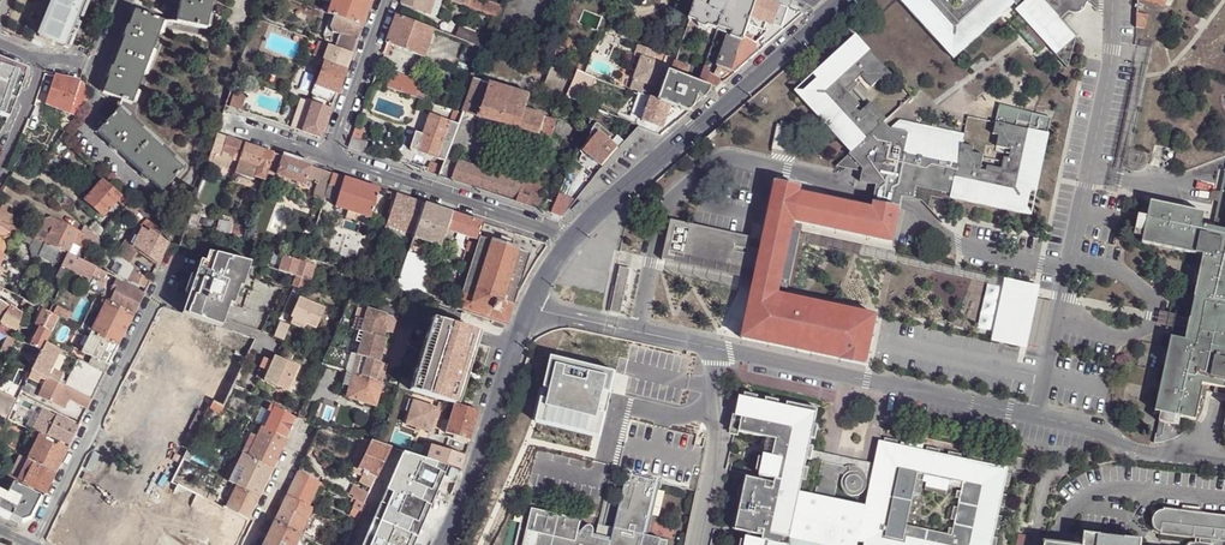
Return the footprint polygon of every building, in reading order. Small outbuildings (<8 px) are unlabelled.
[(89,0),(52,0),(38,34),(71,47),(89,0)] [(211,0),(180,0),(175,24),(205,30),(211,0)] [(371,0),(332,0),(331,4),(328,10),(327,13),(333,15),(337,17),(361,25),(371,0)] [(401,5),(424,13),(428,0),(403,0),(401,5)] [(468,7),(478,11),(482,0),(470,0),(468,7)] [(696,1),(690,19),(689,21),(697,23),(697,24),(698,27),(706,30),(708,28),(709,27),(716,30),(717,31),(718,28),(733,33),(731,37),(742,41),(744,35),(750,18),(756,0),(696,0),(696,1)] [(761,0),(756,0),(750,18),(773,26),(775,22),(782,24),(788,9),(775,5),(761,0)] [(936,42),(941,38),(952,51),(952,60),(953,60),(1013,5),(1014,5),(1009,0),(969,0),(968,0),(966,0),(956,9),(948,0),(945,0),(944,0),(938,0),(937,1),(937,0),(898,0),(936,42)] [(1014,5),(1013,5),(1057,54),(1055,57),(1066,69),(1075,39),(1058,19),(1065,12),(1067,14),(1068,15),(1070,15),(1073,16),(1074,16),(1079,14),(1081,13),(1083,11),(1085,7),(1085,6),(1084,4),(1087,2),(1088,5),(1089,4),(1086,0),(1009,0),(1014,5)] [(802,14),(788,9),(782,24),(781,29),(785,30),(802,14)] [(118,51),(147,63),(162,23),(162,22),(133,11),(127,27),(123,38),(118,51)] [(331,22),(333,15),(327,13),(326,13),(324,19),(331,22)] [(1144,29),(1148,15),(1137,13),(1137,27),(1144,29)] [(356,40),(361,25),(337,17),(335,24),(332,32),(342,36),(356,40)] [(397,17),(384,50),(390,53),(392,46),(425,59),(433,35),(435,30),(397,17)] [(459,29),(456,38),(468,43),(484,49),(487,40),(459,29)] [(752,38),(744,35),(742,41),(734,63),(732,71),(734,73),(759,52),(756,48),(758,44),(751,41),(752,38)] [(352,54),(356,40),(342,36),(338,49),(352,54)] [(552,63),(562,66),(564,60),(572,40),(562,36),(560,42),(555,56),(552,63)] [(734,63),(742,41),(731,37),(729,37),(721,58),(734,63)] [(963,136),(909,125),(907,135),(890,131),(883,124),(886,121),(870,104),(860,114),(856,110),(859,108),(847,95),(857,87),(854,84),(858,81),(860,84),(863,80),(871,89),(880,81),(884,85),(893,77),(878,62),(877,62),(869,53),(870,52),(856,37),(813,76),(817,81),(804,93),(795,93),(851,155),(849,156),(863,170),(862,173),(860,182),(877,187),(876,192),(901,197),(921,201),(941,223),(942,223),(929,209),(931,198),(950,202),(951,198),(1031,217),(1027,210),(1031,191),(1037,193),(1048,136),(1047,136),(1051,120),(1045,119),(1031,116),(1030,120),(1018,117),(1019,113),(1008,111),(1001,110),(1000,113),(997,113),(992,136),(998,137),(995,149),(1006,151),(1005,156),(1009,157),(1008,161),(1004,160),(1002,173),(986,169),(985,173),(979,172),(983,157),(971,155),(973,149),(961,147),(963,136)] [(1146,80),(1154,43),(1145,40),(1136,77),(1146,80)] [(327,51),(332,47),(318,42),(313,56),(324,60),(327,51)] [(484,49),(468,43),(464,52),(481,59),(484,49)] [(631,90),(652,98),(662,69),(663,67),(653,63),(657,53),(639,46),(635,57),(642,59),(634,80),(631,90)] [(337,93),(352,54),(338,49),(332,47),(327,51),(324,60),(323,63),(325,64),(317,85),(334,92),(337,93)] [(131,105),(147,63),(118,51),(112,67),(108,78),(102,94),(121,100),(131,105)] [(28,68),(20,65),(0,57),(0,115),(9,118),(19,93),(28,68)] [(634,80),(642,59),(635,57),(630,70),(634,71),(631,79),(634,80)] [(718,68),(731,72),(732,71),(734,63),(721,58),(718,68)] [(571,69),(574,70),(576,65),(564,60),(562,66),(571,69)] [(688,68),(676,63),(672,73),(685,77),(688,68)] [(565,99),(566,99),(574,80),(574,79),(568,76),(568,75),(549,67),(538,91),(564,101),(565,99)] [(725,82),(730,77),(731,72),(718,68),(716,74),(721,76),(725,82)] [(574,79),(578,72),(574,70),(571,69),(568,75),(568,76),(574,79)] [(580,82),(584,74),(579,72),(578,72),(574,79),(574,80),(580,82)] [(685,77),(672,73),(671,72),(660,101),(672,105),(690,112),(696,107),(699,98),(704,100),(710,94),(712,89),(712,87),(698,82),(685,77)] [(715,90),(723,84),(719,79),(715,76),(710,73),(705,81),(699,79),(698,82),(712,87),(712,89),(715,90)] [(81,80),(79,80),(65,76),(55,74),(46,101),(70,110),(81,80)] [(587,100),(595,78),(584,74),(580,82),(574,80),(566,99),(579,104),(581,98),(587,100)] [(392,76),(388,88),(416,98),(421,86),(392,76)] [(813,76),(795,93),(804,93),(817,81),(813,76)] [(480,116),(479,119),(551,141),(557,121),(526,111),(531,96),(475,78),(466,102),(473,104),(471,110),(473,114),(480,116)] [(81,80),(70,110),(78,113),(88,98),(83,82),(81,80)] [(329,106),(334,92),(317,85),(312,100),(329,106)] [(421,86),(416,98),(424,101),(428,89),(421,86)] [(229,108),(241,112),(246,97),(233,92),(229,108)] [(644,122),(651,98),(645,95),(634,125),(640,127),(641,128),(644,122)] [(660,101),(651,98),(644,122),(663,129),(672,105),(660,101)] [(589,119),(592,109),(579,104),(566,99),(565,99),(564,101),(561,108),(589,119)] [(473,117),(479,119),(480,116),(473,114),(471,110),(473,104),(466,102),(462,113),(473,117)] [(321,138),(331,110),(322,106),(312,103),(309,110),(308,114),(302,132),(307,133),(321,138)] [(997,113),(1000,113),(1001,110),(1008,111),(1019,113),(1018,117),(1030,120),(1031,116),(1045,119),(1045,118),(999,105),(997,113)] [(293,129),(302,132),(308,114),(309,110),(300,107),(293,129)] [(130,163),(150,140),(118,110),(97,132),(109,144),(118,152),(130,163)] [(457,112),(455,112),(452,120),(460,123),(463,115),(457,112)] [(445,162),(459,125),(431,116),(424,136),(417,133),(415,138),(413,146),(411,151),(445,162)] [(551,141),(479,119),(476,131),(554,155),(558,143),(551,141)] [(641,128),(661,136),(663,129),(644,122),(641,128)] [(890,131),(907,135),(909,125),(898,123),(890,131)] [(617,148),(623,142),(615,136),(614,137),(598,125),(595,124),(593,126),(592,129),(617,148)] [(356,126),(352,138),(357,140),(361,128),(356,126)] [(796,155),(801,132),(777,126),(772,150),(796,155)] [(601,168),(617,148),(592,129),(587,141),(587,144),(588,145),(582,153),(601,168)] [(716,131),(708,137),(711,141),(719,134),(716,131)] [(232,138),(217,133),(216,136),(215,135),(214,142),(207,161),(236,171),(246,143),(232,138)] [(708,137),(699,145),(707,154),(716,146),(711,141),(708,137)] [(349,148),(364,153),(368,143),(357,140),(352,138),(349,148)] [(183,169),(150,140),(130,163),(141,174),(150,182),(162,192),(183,169)] [(252,164),(259,166),(255,176),(266,179),(268,171),(269,170),(274,152),(258,147),(246,143),(236,171),(248,175),(249,174),(252,164)] [(117,154),(118,152),(109,144),(108,145),(110,147),(109,148),(114,152),(114,151),(117,154)] [(50,152),(42,165),(51,172),(60,159),(50,152)] [(284,155),(274,152),(269,170),(268,171),(278,174),(284,155)] [(306,183),(309,175),(319,178),(311,205),(323,208),(331,182),(334,172),(320,167),(293,158),(284,155),(278,174),(306,183)] [(849,156),(836,168),(862,173),(863,170),(849,156)] [(426,173),(439,178),(443,166),(430,162),(426,173)] [(255,176),(259,166),(252,164),(249,174),(255,176)] [(453,182),(539,211),(544,198),(536,194),(544,185),(516,175),(515,181),(459,164),(453,182)] [(346,176),(334,172),(331,182),(343,186),(346,176)] [(1213,229),(1224,232),(1224,172),(1213,229)] [(148,183),(150,182),(141,174),(140,175),(142,176),(141,177),(146,181),(148,183)] [(337,205),(350,209),(348,216),(358,219),(360,212),(373,216),(381,187),(356,179),(346,176),(343,186),(337,205)] [(102,215),(116,200),(125,208),(129,203),(103,179),(84,199),(102,215)] [(840,361),(865,366),(876,317),(777,296),(780,283),(791,234),(793,223),(892,243),(899,210),(898,209),(874,204),(872,210),(799,194),(800,189),(776,184),(760,257),(755,281),(742,340),(840,361)] [(408,196),(397,192),(387,224),(415,233),(424,202),(408,196)] [(901,197),(876,192),(875,199),(874,204),(898,209),(899,204),(901,197)] [(575,200),(559,194),(551,214),(562,218),(575,200)] [(0,206),(0,208),(10,214),(13,208),(2,202),(0,206)] [(439,206),(424,202),(415,233),(399,287),(426,297),(428,290),(443,242),(446,236),(454,211),(439,206)] [(1144,237),(1143,244),(1196,256),(1196,255),(1203,256),(1194,298),(1195,299),(1191,319),(1189,320),(1185,341),(1171,338),(1155,412),(1160,414),(1180,418),(1196,421),(1202,389),(1201,389),(1202,385),(1214,387),(1224,390),(1224,232),(1213,229),(1202,227),(1204,214),(1151,203),(1148,218),(1144,237)] [(9,224),(13,215),(10,214),(0,208),(0,219),(9,224)] [(452,238),(454,231),(477,238),(482,221),(466,215),(454,211),(446,236),(452,238)] [(1135,236),(1144,237),(1148,218),(1139,216),(1135,236)] [(20,237),(23,231),(9,224),(0,219),(0,253),(1,254),(12,233),(20,237)] [(46,242),(68,253),(78,232),(57,220),(46,242)] [(750,239),(671,221),(662,261),(755,281),(760,257),(747,255),(750,239)] [(94,222),(88,228),(88,229),(93,233),(98,227),(99,227),(94,222)] [(248,237),(250,228),(227,223),(226,226),(219,225),(217,230),(248,237)] [(93,233),(88,229),(85,236),(87,238),(86,239),(93,244),(97,237),(93,233)] [(124,240),(114,252),(129,265),(139,251),(158,264),(162,255),(168,243),(150,230),(148,231),(141,229),(132,245),(124,240)] [(34,266),(56,277),(62,265),(68,253),(46,242),(23,231),(20,237),(19,238),(31,245),(29,248),(34,251),(31,256),(37,260),(34,266)] [(507,323),(513,307),(527,265),(531,252),(519,248),(519,246),(512,244),(514,238),(511,237),(502,234),(500,240),(493,238),(492,240),(480,236),(458,308),(507,323)] [(791,234),(780,283),(782,283),(781,289),(786,290),(787,284),(789,285),(798,244),(800,235),(791,234)] [(1036,287),(800,235),(798,244),(1001,288),(990,340),(1023,347),(1036,287)] [(466,250),(472,251),(475,242),(469,240),(466,250)] [(209,264),(213,253),(208,251),(204,262),(209,264)] [(307,279),(310,280),(315,264),(310,263),(311,260),(300,257),(299,259),(276,252),(270,268),(298,276),(307,279)] [(373,269),(378,254),(372,252),(368,267),(373,269)] [(107,273),(96,268),(68,253),(62,265),(63,265),(60,270),(63,271),(65,267),(88,277),(85,284),(98,291),(101,284),(107,273)] [(245,269),(248,262),(213,253),(209,264),(204,262),(199,261),(198,264),(194,277),(190,291),(189,295),(194,297),(188,315),(222,327),(230,303),(234,305),(240,286),(243,286),(248,271),(245,269)] [(6,257),(0,269),(0,275),(6,278),(14,261),(6,257)] [(630,270),(620,268),(611,313),(621,315),(630,270)] [(148,282),(134,269),(128,280),(145,289),(147,285),(148,282)] [(118,279),(107,273),(101,284),(112,289),(118,279)] [(189,295),(190,291),(194,277),(190,276),(184,294),(189,295)] [(304,290),(307,279),(298,276),(294,287),(304,290)] [(49,312),(65,281),(56,277),(54,281),(46,278),(37,296),(45,300),(41,308),(49,312)] [(65,281),(49,312),(58,316),(81,328),(83,325),(94,303),(96,298),(96,297),(65,281)] [(110,304),(132,315),(137,304),(143,294),(120,283),(110,304)] [(445,303),(455,307),(458,297),(448,294),(445,303)] [(189,295),(183,313),(188,315),(194,297),(189,295)] [(104,305),(92,329),(83,325),(81,328),(82,329),(90,333),(117,346),(124,332),(132,315),(110,304),(96,298),(94,303),(97,304),(98,302),(104,305)] [(317,328),(325,308),(299,298),(291,317),(293,318),(291,324),(305,329),(307,324),(317,328)] [(39,326),(30,345),(41,351),(45,343),(53,326),(58,316),(49,312),(41,308),(23,299),(21,304),(40,314),(35,324),(39,326)] [(1043,301),(1036,299),(1032,316),(1040,317),(1043,301)] [(0,300),(0,321),(16,331),(21,314),(0,300)] [(1043,301),(1040,317),(1032,316),(1026,345),(1040,348),(1050,302),(1043,301)] [(440,319),(459,325),(462,313),(440,306),(437,318),(440,319)] [(355,374),(380,382),(386,364),(378,362),(385,339),(382,338),(384,331),(387,324),(393,326),(395,321),(393,316),(367,308),(360,330),(363,331),(349,373),(355,374)] [(428,355),(416,392),(422,394),(454,403),(477,331),(459,325),(440,319),(437,328),(430,350),(428,355)] [(11,335),(13,336),(16,331),(0,321),(0,330),(11,335)] [(275,339),(283,343),(290,326),(282,323),(275,339)] [(387,324),(384,331),(391,333),(393,326),(387,324)] [(420,352),(428,355),(430,350),(437,328),(429,326),(420,352)] [(244,364),(256,340),(231,331),(224,345),(236,351),(233,359),(244,364)] [(112,357),(117,346),(90,333),(81,352),(107,366),(112,357)] [(0,429),(2,430),(6,421),(8,419),(29,376),(32,370),(41,351),(30,345),(16,338),(9,356),(0,374),(0,429)] [(16,338),(15,338),(12,343),(8,341),(2,352),(9,356),(16,338)] [(45,343),(41,351),(32,370),(46,377),(59,351),(58,350),(45,343)] [(61,352),(59,351),(46,377),(50,379),(57,382),(60,377),(51,373),(61,352)] [(313,356),(325,360),(327,357),(327,356),(315,351),(313,356)] [(266,358),(257,377),(288,392),(300,367),(279,356),(276,355),(273,361),(266,358)] [(600,436),(616,371),(553,356),(537,421),(600,436)] [(77,360),(64,386),(90,400),(97,386),(103,374),(77,360)] [(235,383),(242,367),(231,361),(222,380),(212,400),(223,406),(235,383)] [(90,400),(64,386),(57,382),(50,379),(46,377),(32,370),(29,376),(46,385),(40,398),(63,409),(68,397),(87,407),(90,400)] [(352,384),(355,374),(349,373),(348,372),(345,382),(349,383),(352,384)] [(380,382),(355,374),(352,384),(354,385),(350,398),(377,406),(383,383),(380,382)] [(345,397),(350,398),(354,385),(352,384),(349,383),(345,397)] [(1224,396),(1224,390),(1214,387),(1213,394),(1224,396)] [(816,411),(786,404),(785,408),(777,406),(778,402),(765,400),(764,404),(756,402),(757,398),(744,395),(743,399),(738,398),(735,416),(734,418),(741,419),(738,433),(737,433),(766,440),(774,441),(771,457),(762,456),(761,460),(757,459),(755,472),(759,473),(758,478),(773,481),(773,485),(745,479),(734,532),(762,538),(761,542),(745,538),(744,543),(740,542),(740,544),(778,544),(779,538),(789,540),(813,544),(856,544),(856,543),(863,544),(995,544),(996,539),(993,539),(994,530),(998,531),(1001,518),(997,517),(999,509),(1003,509),(1005,497),(1002,496),(1003,487),(1007,488),(1010,476),(1006,475),(1007,470),(980,464),(981,461),(968,458),(968,462),(959,460),(960,456),(947,453),(946,457),(938,455),(938,452),(925,449),(925,453),(921,452),(923,441),(901,437),(899,447),(895,447),(896,443),(883,440),(882,444),(878,443),(873,465),(870,477),(868,489),(864,508),(847,505),(832,502),(839,476),(844,477),(843,479),(841,482),(840,484),(840,486),(840,488),(841,491),(842,494),(844,496),(847,497),(850,498),(853,498),(856,498),(859,496),(861,495),(864,492),(865,488),(865,485),(864,480),(862,474),(859,471),(856,469),(852,468),(848,468),(844,469),(820,464),(813,498),(803,495),(799,494),(801,483),(805,483),(808,470),(804,469),(806,461),(810,462),(812,452),(812,449),(809,448),(810,440),(814,441),(817,427),(813,426),(816,411)] [(413,402),(405,426),(430,434),(434,420),(443,423),(448,407),(439,404),(437,410),(413,402)] [(467,439),(470,439),(475,422),(479,411),(479,410),(454,403),(451,413),(447,425),(446,425),(444,432),(445,432),(450,434),(456,435),(467,439)] [(275,407),(265,428),(268,429),(285,437),(290,428),(295,416),(275,407)] [(41,419),(46,421),(39,434),(45,437),(46,434),(56,416),(45,411),(41,419)] [(451,413),(447,412),(443,424),(446,425),(447,425),(451,413)] [(154,518),(171,483),(188,448),(204,416),(198,413),(181,445),(178,443),(167,443),(149,481),(138,482),(127,506),(153,518),(154,518)] [(1178,427),(1180,418),(1160,414),(1158,423),(1178,427)] [(734,418),(735,416),(732,415),(729,432),(733,433),(733,432),(738,433),(741,419),(734,418)] [(73,434),(77,427),(56,416),(46,434),(68,445),(73,434)] [(585,486),(596,441),(544,428),(533,474),(585,486)] [(285,437),(268,429),(265,435),(282,444),(285,437)] [(1,432),(0,434),(0,446),(3,447),(8,436),(1,432)] [(259,432),(256,438),(250,435),(241,453),(246,455),(253,459),(273,468),(278,457),(284,445),(282,444),(265,435),(259,432)] [(361,443),(363,438),(347,433),(345,437),(361,443)] [(39,434),(27,459),(34,463),(54,473),(61,460),(66,448),(45,437),(39,434)] [(774,441),(766,440),(762,456),(771,457),(774,441)] [(391,447),(381,444),(375,442),(371,441),(357,470),(365,474),(376,479),(391,447)] [(460,469),(465,454),(425,442),(420,457),(437,462),(460,469)] [(865,485),(865,488),(868,489),(870,477),(873,465),(812,452),(810,462),(820,464),(844,469),(848,468),(852,468),(856,469),(859,471),(862,474),(864,480),(865,485)] [(53,475),(33,465),(34,463),(27,459),(19,455),(15,465),(8,462),(0,477),(4,479),(25,490),(27,485),(44,494),(48,485),(53,475)] [(253,459),(246,455),(240,467),(244,470),(243,472),(246,473),(253,459)] [(240,487),(259,496),(267,479),(273,468),(253,459),(246,473),(240,487)] [(451,492),(460,469),(437,462),(429,486),(451,492)] [(307,507),(319,483),(298,472),(291,485),(286,496),(307,507)] [(363,480),(373,485),(376,479),(365,474),(363,480)] [(643,535),(656,481),(652,480),(633,476),(626,474),(613,528),(598,524),(595,538),(592,537),(593,536),(593,533),(593,531),(593,529),(592,527),(590,526),(588,526),(586,526),(584,528),(581,531),(579,535),(577,534),(580,521),(531,509),(528,521),(526,520),(523,521),(522,522),(521,525),(522,528),(523,530),(522,532),(521,535),(520,537),(520,540),(521,541),(523,542),(523,544),(641,544),(643,535)] [(4,479),(0,486),(8,490),(7,493),(0,490),(0,516),(17,524),(31,520),(42,498),(25,490),(4,479)] [(358,502),(363,505),(373,485),(363,480),(353,499),(358,502)] [(667,540),(647,536),(659,482),(656,481),(643,535),(641,544),(666,544),(667,540)] [(90,499),(94,490),(78,482),(74,491),(90,499)] [(177,486),(171,483),(154,518),(159,521),(177,486)] [(159,521),(182,533),(207,544),(208,544),(235,544),(239,536),(247,520),(225,510),(177,486),(159,521)] [(237,486),(225,510),(247,520),(253,508),(259,496),(240,487),(237,486)] [(447,501),(451,492),(429,486),(425,495),(447,501)] [(308,516),(311,509),(307,507),(286,496),(280,508),(273,521),(298,535),(302,527),(308,516)] [(359,518),(365,505),(363,505),(358,502),(352,515),(359,518)] [(430,537),(438,521),(442,511),(427,506),(423,515),(416,530),(430,537)] [(523,542),(521,541),(520,540),(520,537),(521,535),(522,532),(523,530),(522,528),(521,525),(522,522),(523,521),(526,520),(528,521),(531,509),(524,507),(515,544),(523,544),(523,542)] [(1164,509),(1164,510),(1161,510),(1158,511),(1155,514),(1153,516),(1152,521),(1153,525),(1155,529),(1158,531),(1161,533),(1161,534),(1195,538),(1195,544),(1194,544),(1224,544),(1224,516),(1164,509)] [(315,519),(308,516),(302,527),(309,530),(315,519)] [(300,536),(298,535),(273,521),(265,539),(262,544),(296,544),(300,536)] [(430,537),(416,530),(402,523),(391,544),(426,544),(430,537)] [(145,536),(122,524),(114,541),(120,544),(140,544),(141,544),(145,536)] [(157,527),(151,524),(145,536),(141,544),(143,544),(176,544),(180,538),(157,527)] [(1141,541),(1084,534),(1083,544),(1140,544),(1141,541)]
